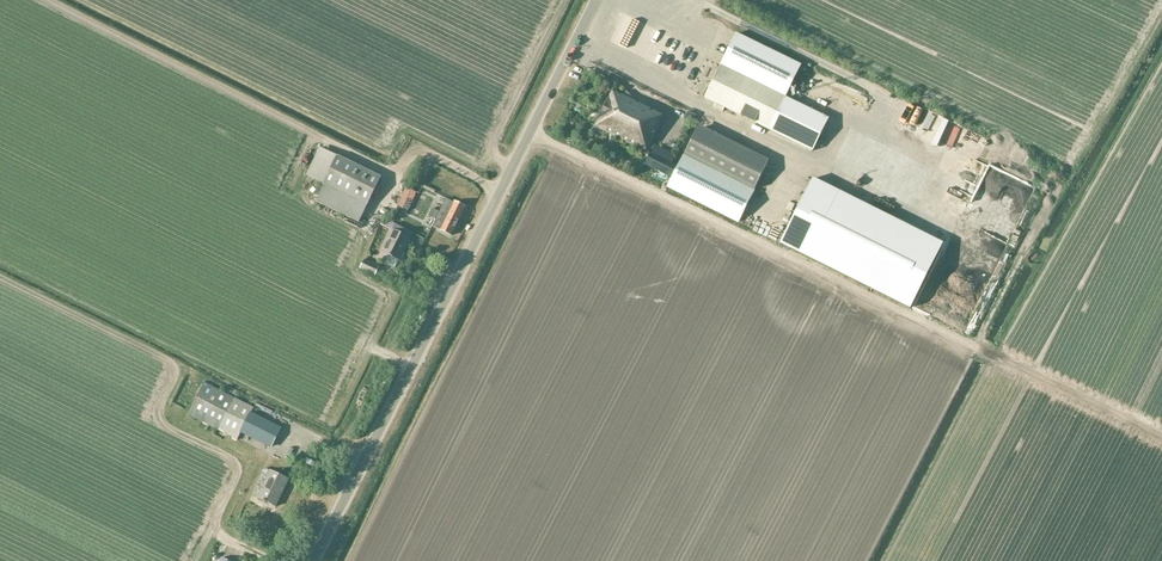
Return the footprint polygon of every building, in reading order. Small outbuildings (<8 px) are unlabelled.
[(801,65),(737,33),(705,98),(813,151),(829,119),(785,97),(801,65)] [(613,89),(594,127),(647,153),(661,126),(659,126),(663,114),(613,89)] [(754,190),(767,164),(697,129),(684,155),(679,166),(672,178),(668,187),(738,222),(754,190)] [(359,223),(382,177),(337,155),(337,156),(320,147),(307,175),(324,184),(316,201),(359,223)] [(645,165),(672,178),(679,166),(651,153),(645,165)] [(813,178),(780,244),(910,309),(943,243),(813,178)] [(406,187),(397,206),(408,211),(417,193),(406,187)] [(451,236),(466,207),(454,201),(454,202),(446,198),(439,212),(432,208),(429,216),(435,220),(432,226),(440,230),(440,231),(451,236)] [(392,230),(381,252),(400,261),(411,239),(392,230)] [(375,276),(380,267),(364,260),(360,269),(375,276)] [(272,448),(281,428),(251,413),(254,408),(204,382),(188,415),(237,440),(241,433),(272,448)] [(266,478),(257,498),(276,507),(290,479),(270,470),(265,468),(262,476),(266,478)]
